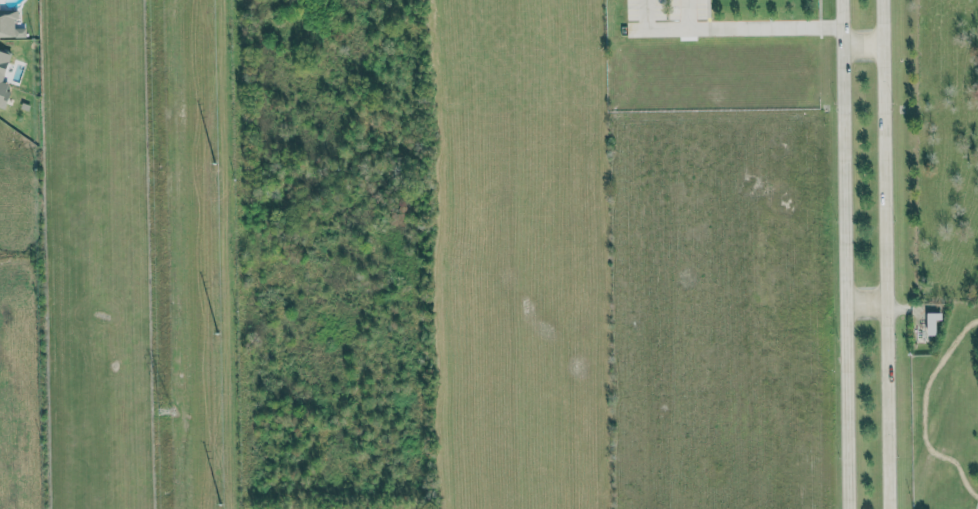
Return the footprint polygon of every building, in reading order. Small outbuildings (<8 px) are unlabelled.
[(25,38),(25,29),(14,29),(14,19),(18,19),(18,11),(0,11),(0,38),(25,38)] [(0,51),(0,108),(5,109),(12,85),(2,82),(11,54),(0,51)] [(936,321),(942,321),(942,313),(927,313),(927,336),(936,336),(936,321)]
